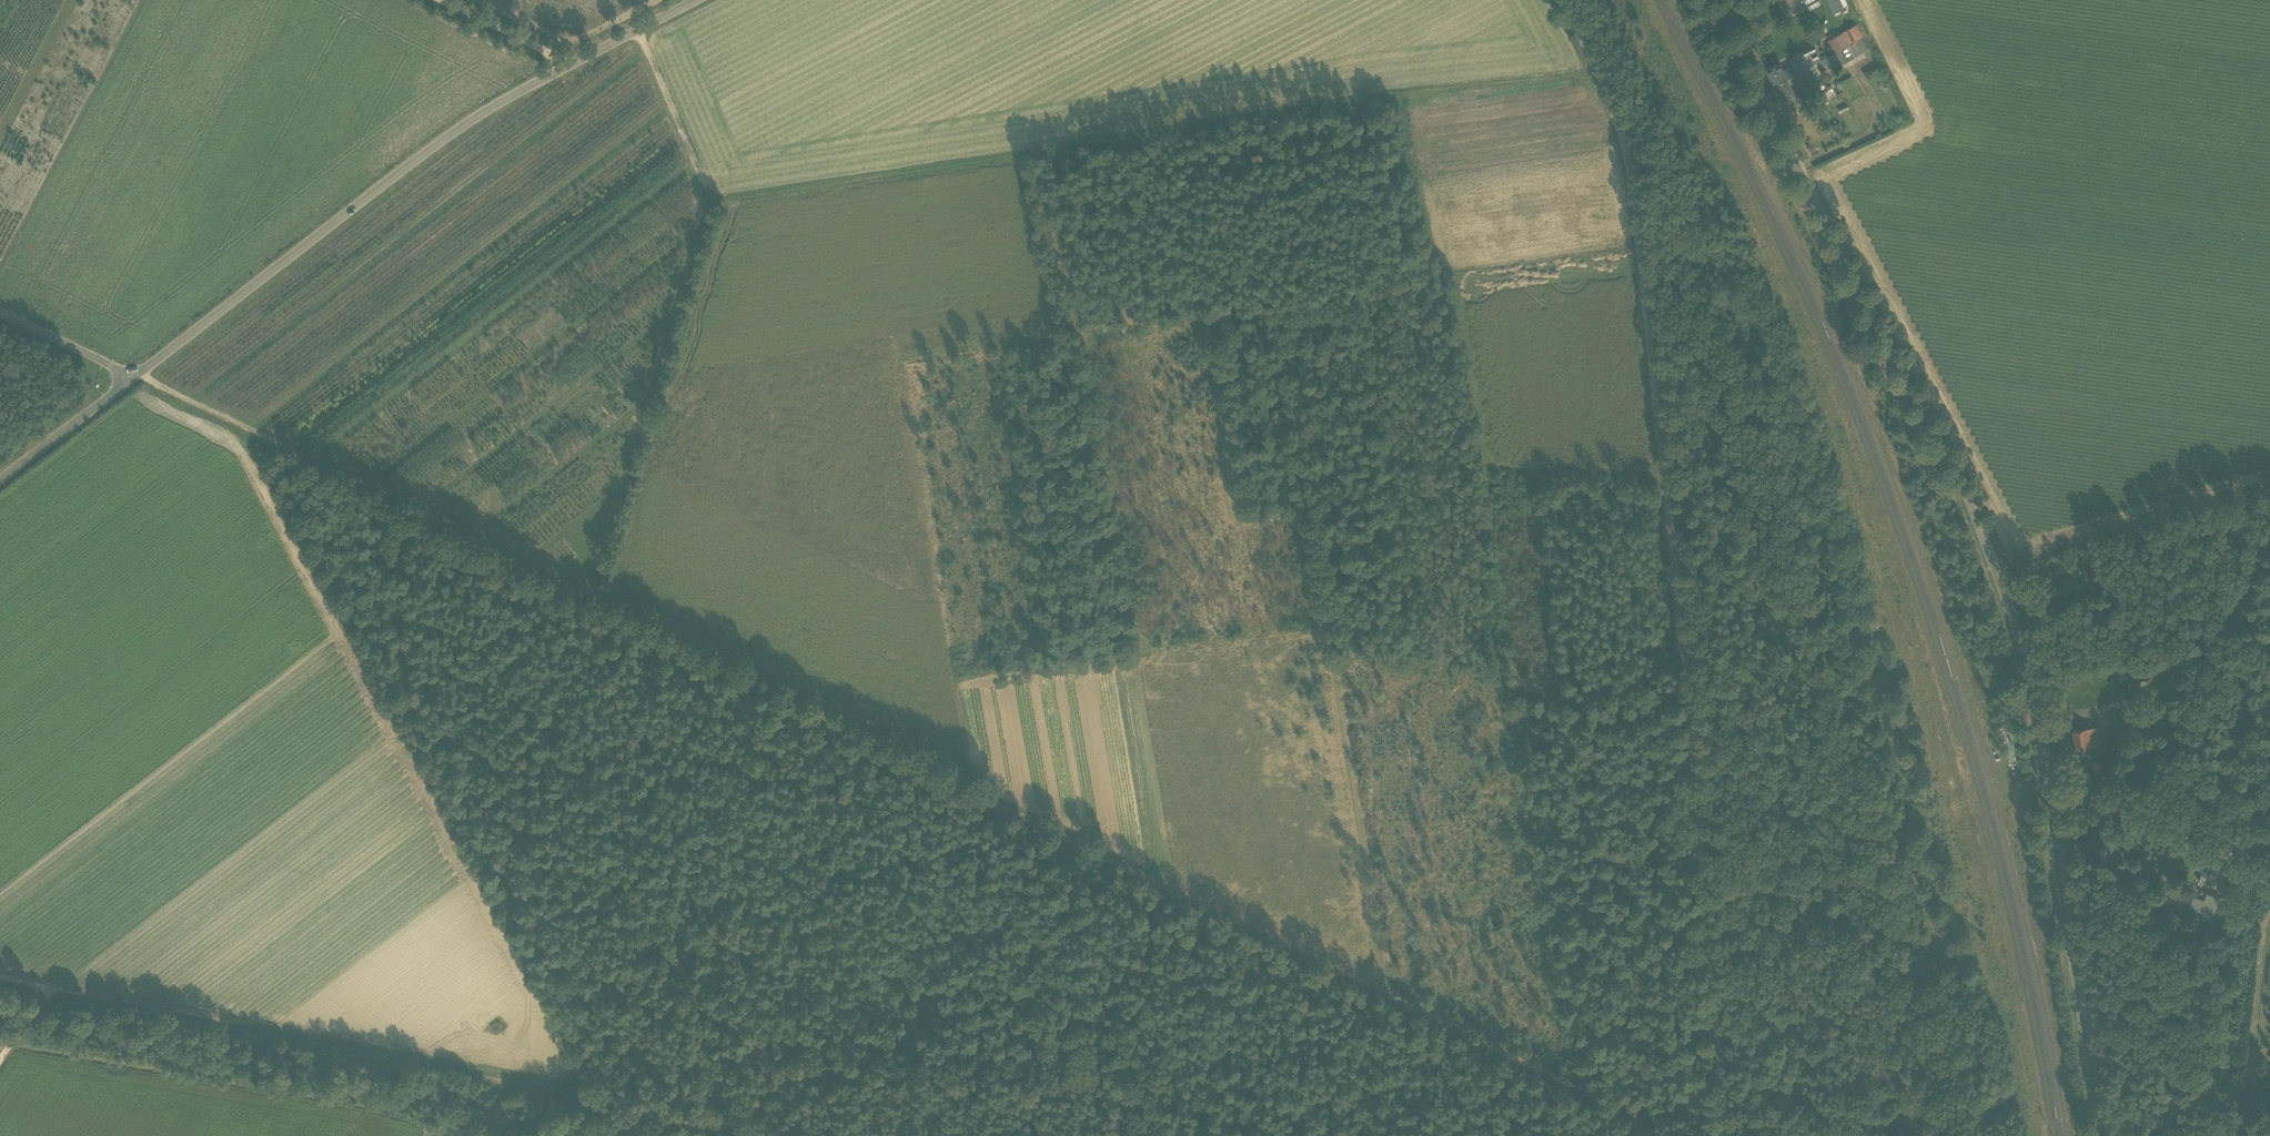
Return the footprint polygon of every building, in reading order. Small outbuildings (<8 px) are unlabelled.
[(1810,11),(1821,4),(1819,0),(1804,0),(1810,11)] [(1840,10),(1842,13),(1846,12),(1844,8),(1840,0),(1828,0),(1834,13),(1840,10)] [(1858,25),(1843,33),(1829,40),(1835,52),(1862,38),(1864,37),(1858,25)] [(1868,50),(1862,38),(1835,52),(1841,65),(1868,50)] [(1784,70),(1780,63),(1767,70),(1774,83),(1813,63),(1807,51),(1791,59),(1794,65),(1784,70)] [(1804,86),(1818,80),(1815,73),(1818,71),(1813,63),(1774,83),(1783,101),(1796,94),(1791,84),(1800,79),(1804,86)] [(1823,80),(1815,83),(1819,90),(1820,89),(1823,96),(1829,93),(1830,94),(1834,93),(1830,85),(1826,87),(1823,80)] [(1840,114),(1849,109),(1846,104),(1838,109),(1840,114)] [(2140,680),(2133,681),(2135,698),(2143,697),(2140,680)] [(2073,730),(2076,749),(2089,746),(2088,737),(2096,736),(2095,728),(2087,729),(2086,728),(2073,730)] [(2191,830),(2184,823),(2177,830),(2185,837),(2191,830)] [(2181,890),(2185,884),(2179,880),(2175,886),(2181,890)]
